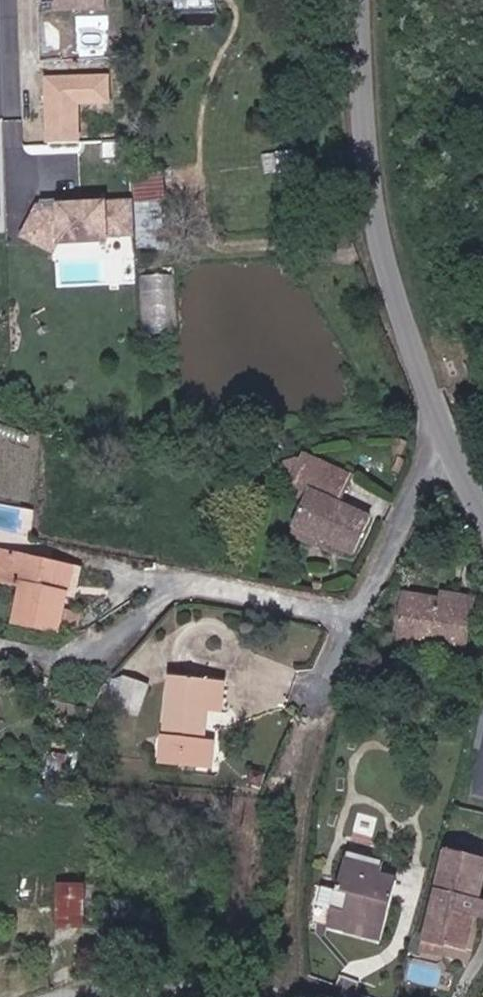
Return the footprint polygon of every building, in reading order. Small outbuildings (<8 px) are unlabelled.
[(54,8),(106,8),(106,0),(54,0),(54,8)] [(114,74),(46,72),(44,141),(82,142),(83,103),(113,103),(114,74)] [(166,178),(137,177),(137,196),(165,197),(166,178)] [(32,239),(137,241),(137,198),(32,197),(32,239)] [(147,273),(146,330),(181,330),(182,273),(147,273)] [(363,559),(375,526),(349,521),(353,501),(324,495),(320,515),(313,515),(307,548),(363,559)] [(7,549),(0,577),(31,584),(23,617),(63,627),(67,608),(71,593),(61,590),(68,565),(7,549)] [(85,569),(68,565),(61,590),(71,593),(79,595),(85,569)] [(452,645),(456,631),(475,637),(482,605),(482,604),(466,600),(460,617),(447,614),(450,606),(412,596),(404,634),(452,645)] [(447,614),(460,617),(466,600),(453,597),(450,606),(447,614)] [(63,627),(80,631),(84,613),(67,608),(63,627)] [(475,637),(456,631),(452,645),(471,649),(475,637)] [(144,713),(154,684),(121,672),(110,701),(144,713)] [(174,678),(163,772),(217,776),(221,748),(206,745),(211,717),(226,714),(228,683),(174,678)] [(69,773),(73,753),(55,750),(51,770),(69,773)] [(391,865),(351,855),(349,868),(387,879),(391,865)] [(434,942),(454,946),(474,951),(482,917),(482,866),(457,859),(434,942)] [(337,909),(334,926),(389,940),(404,884),(387,879),(349,868),(343,890),(353,893),(348,911),(337,909)] [(55,927),(85,929),(88,881),(58,879),(55,927)] [(451,960),(454,946),(434,942),(431,954),(451,960)]
